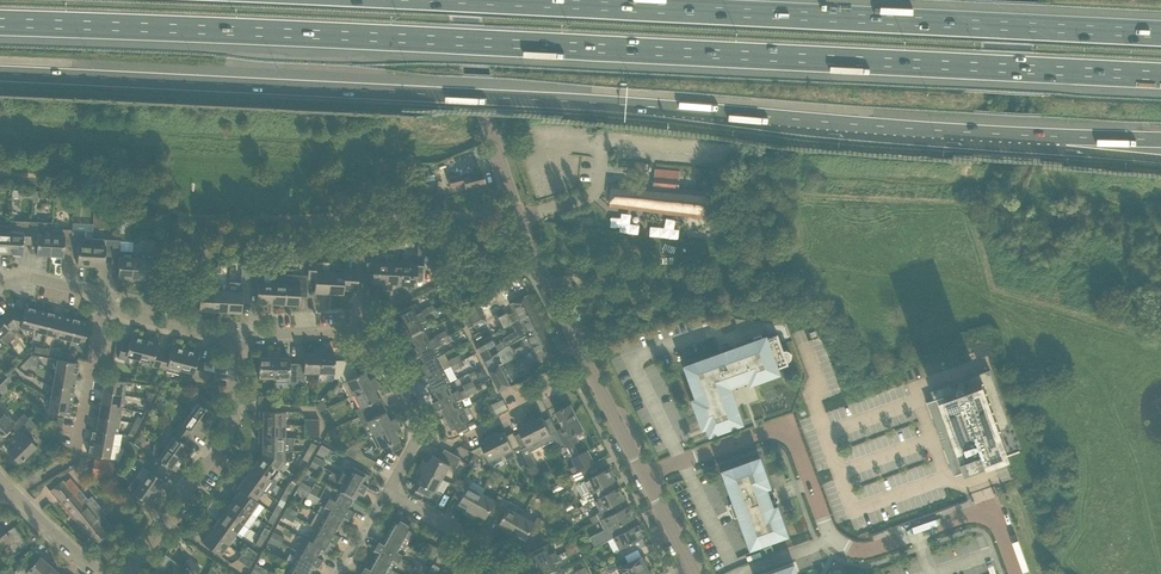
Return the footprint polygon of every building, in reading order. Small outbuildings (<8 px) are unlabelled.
[(644,162),(634,161),(634,170),(643,171),(644,162)] [(655,169),(654,177),(653,187),(649,186),(612,183),(610,206),(707,219),(710,192),(678,189),(680,171),(655,169)] [(480,170),(448,178),(450,186),(464,183),(465,189),(484,184),(483,183),(485,182),(484,176),(482,177),(480,170)] [(425,183),(415,185),(420,204),(429,202),(426,190),(425,183)] [(32,192),(20,191),(20,195),(23,199),(31,199),(32,192)] [(611,216),(611,227),(620,227),(620,232),(630,233),(631,224),(641,224),(641,213),(621,212),(621,216),(611,216)] [(10,226),(8,253),(13,254),(13,255),(20,256),(20,254),(22,254),(23,242),(30,242),(31,222),(10,221),(10,226)] [(31,222),(30,242),(37,243),(36,255),(50,255),(51,234),(51,228),(52,228),(52,223),(31,222)] [(8,253),(10,226),(0,225),(0,253),(8,253)] [(51,228),(51,234),(50,255),(63,256),(64,244),(71,244),(72,232),(72,229),(52,228),(51,228)] [(72,232),(71,244),(70,252),(78,253),(77,265),(90,265),(92,244),(92,238),(85,238),(85,233),(72,232)] [(92,238),(92,244),(90,265),(104,266),(105,254),(112,254),(112,239),(92,238)] [(112,254),(111,265),(118,266),(118,278),(131,278),(131,273),(132,257),(133,251),(120,251),(120,240),(112,239),(112,250),(112,254)] [(366,254),(366,269),(373,270),(372,283),(385,284),(386,273),(387,263),(387,254),(378,253),(377,255),(373,254),(373,247),(367,246),(367,249),(366,254)] [(344,273),(343,289),(357,290),(358,269),(366,269),(366,254),(367,249),(359,249),(358,260),(352,260),(352,268),(344,268),(343,273),(344,273)] [(132,257),(131,273),(131,278),(145,279),(145,270),(160,271),(160,253),(140,252),(140,258),(132,257)] [(228,282),(228,291),(227,312),(241,313),(242,300),(249,300),(248,304),(249,304),(250,289),(250,283),(249,283),(250,273),(250,272),(252,256),(242,259),(242,264),(241,264),(240,278),(241,278),(241,283),(228,282)] [(402,263),(401,273),(401,284),(415,285),(416,272),(423,272),(424,257),(411,257),(411,264),(402,263)] [(307,275),(307,283),(308,283),(308,279),(315,279),(314,293),(320,293),(321,294),(324,295),(326,293),(328,293),(330,272),(329,272),(321,271),(322,263),(316,262),(316,259),(308,259),(307,273),(307,275)] [(329,272),(330,272),(328,293),(343,294),(343,289),(344,273),(343,273),(335,272),(335,263),(329,263),(329,272)] [(386,273),(385,284),(385,291),(392,291),(392,284),(401,284),(401,273),(402,263),(387,263),(386,273)] [(250,272),(250,273),(249,283),(250,283),(250,289),(257,290),(256,303),(270,304),(271,282),(263,282),(264,273),(250,272)] [(286,283),(287,276),(277,276),(277,274),(271,273),(271,282),(270,304),(285,304),(286,283)] [(287,276),(286,283),(285,304),(299,305),(299,292),(307,293),(307,283),(307,275),(287,274),(287,276)] [(214,290),(213,290),(206,289),(206,281),(192,280),(191,301),(192,301),(192,297),(199,297),(198,311),(205,311),(207,312),(209,313),(211,311),(213,311),(214,290)] [(214,290),(213,311),(227,312),(228,291),(219,290),(220,281),(214,281),(213,290),(214,290)] [(504,306),(508,314),(499,319),(504,328),(512,324),(518,321),(518,319),(536,310),(528,294),(504,306)] [(461,308),(462,311),(470,326),(485,319),(476,301),(461,308)] [(418,311),(414,304),(397,313),(400,320),(397,322),(400,327),(435,310),(433,305),(422,310),(422,309),(418,311)] [(23,314),(9,310),(16,326),(33,331),(38,310),(25,307),(23,314)] [(9,310),(0,319),(0,318),(0,338),(5,344),(15,334),(12,330),(16,326),(9,310)] [(51,313),(38,310),(33,331),(45,334),(51,313)] [(437,314),(435,310),(400,327),(403,333),(406,331),(410,339),(428,330),(424,323),(427,321),(427,320),(437,314)] [(544,326),(536,310),(518,319),(518,321),(512,324),(515,330),(512,331),(504,337),(502,337),(507,346),(509,345),(518,339),(525,335),(544,326)] [(51,313),(45,334),(58,337),(63,316),(51,313)] [(76,319),(63,316),(58,337),(71,340),(76,319)] [(741,327),(758,321),(735,318),(739,330),(742,329),(741,327)] [(89,323),(76,319),(71,340),(84,343),(89,323)] [(760,320),(758,321),(741,327),(742,329),(745,339),(764,332),(760,320)] [(557,353),(544,326),(525,335),(518,339),(509,345),(507,346),(498,352),(503,363),(516,357),(514,352),(524,346),(526,349),(531,346),(539,362),(557,353)] [(428,330),(410,339),(413,346),(410,347),(413,353),(448,335),(446,331),(435,336),(435,335),(431,337),(428,330)] [(139,359),(144,339),(137,338),(138,334),(131,333),(129,343),(122,341),(118,358),(125,360),(126,356),(139,359)] [(752,382),(778,372),(777,368),(789,364),(788,361),(790,360),(792,357),(792,354),(790,351),(787,350),(784,350),(778,333),(735,349),(732,351),(731,347),(723,349),(724,353),(721,355),(721,354),(687,366),(698,399),(694,400),(704,427),(708,425),(711,433),(741,422),(728,385),(750,377),(752,382)] [(451,339),(448,335),(413,353),(416,359),(419,357),(422,364),(437,356),(438,357),(441,356),(437,348),(440,347),(439,345),(451,339)] [(484,362),(491,357),(488,349),(495,346),(491,336),(477,343),(475,344),(484,362)] [(144,339),(139,359),(151,362),(150,366),(159,368),(163,352),(156,350),(159,339),(152,338),(151,341),(144,339)] [(170,353),(163,352),(159,368),(165,369),(165,370),(179,374),(180,369),(185,350),(178,348),(179,344),(172,343),(170,353)] [(303,363),(296,363),(296,384),(304,384),(304,372),(319,372),(319,347),(313,346),(313,353),(304,352),(303,363)] [(319,347),(319,372),(334,373),(334,379),(339,379),(350,360),(334,360),(334,353),(325,353),(325,347),(319,347)] [(192,351),(185,350),(180,369),(192,372),(191,377),(200,379),(204,362),(197,360),(200,350),(193,348),(192,351)] [(268,358),(258,357),(258,361),(256,360),(255,369),(258,369),(258,377),(273,378),(274,352),(268,351),(268,358)] [(280,352),(274,352),(273,378),(288,378),(288,384),(296,384),(296,363),(289,363),(289,358),(280,358),(280,352)] [(26,360),(30,364),(35,359),(31,355),(26,360)] [(437,356),(422,364),(419,365),(423,373),(419,375),(422,380),(444,369),(438,357),(437,356)] [(451,366),(462,360),(460,356),(449,361),(451,366)] [(30,364),(26,360),(21,365),(25,369),(30,364)] [(57,360),(55,372),(76,376),(78,363),(57,360)] [(350,360),(339,379),(348,397),(353,394),(376,382),(374,377),(368,380),(364,371),(358,375),(350,360)] [(462,360),(451,366),(454,370),(465,365),(462,360)] [(498,391),(509,385),(498,364),(488,369),(498,391)] [(478,379),(486,374),(482,366),(474,370),(478,379)] [(444,369),(422,380),(425,386),(429,384),(432,391),(450,382),(444,369)] [(955,382),(931,391),(945,430),(947,437),(955,458),(961,455),(965,466),(986,458),(985,455),(989,454),(989,456),(1006,450),(999,431),(1011,427),(990,369),(963,379),(966,388),(958,391),(955,382)] [(8,377),(12,381),(16,377),(10,371),(6,375),(8,377)] [(55,372),(53,385),(74,389),(76,376),(55,372)] [(12,381),(8,377),(0,385),(0,393),(2,395),(14,383),(12,381)] [(105,378),(103,391),(124,394),(126,382),(105,378)] [(464,391),(475,385),(473,381),(462,387),(464,391)] [(376,382),(353,394),(360,407),(355,410),(359,417),(377,408),(373,401),(378,399),(374,390),(379,387),(376,382)] [(454,390),(450,382),(432,391),(436,398),(432,400),(435,406),(460,394),(457,388),(454,390)] [(74,389),(53,385),(51,398),(71,402),(74,389)] [(478,390),(475,385),(464,391),(467,396),(478,390)] [(103,391),(100,404),(122,407),(124,394),(103,391)] [(146,399),(151,402),(154,395),(149,393),(146,399)] [(214,404),(204,397),(200,394),(195,401),(198,403),(190,414),(207,425),(211,419),(214,422),(218,416),(209,410),(214,404)] [(463,400),(460,394),(435,406),(438,411),(442,410),(447,420),(464,410),(459,402),(463,400)] [(71,402),(51,398),(48,411),(69,415),(71,402)] [(151,402),(146,399),(143,406),(147,408),(151,402)] [(508,409),(504,401),(503,399),(492,405),(496,414),(508,409)] [(100,404),(98,416),(120,420),(122,407),(100,404)] [(557,430),(564,443),(566,447),(578,441),(575,434),(583,430),(570,405),(556,412),(563,427),(557,430)] [(845,406),(832,410),(836,420),(848,416),(845,406)] [(14,423),(0,408),(0,437),(14,423)] [(380,414),(377,408),(359,417),(362,423),(367,421),(374,435),(397,422),(394,417),(389,420),(384,412),(380,414)] [(467,416),(464,410),(447,420),(452,430),(456,428),(459,433),(468,428),(465,423),(470,421),(469,420),(473,418),(471,413),(467,416)] [(284,411),(271,411),(259,411),(259,417),(263,418),(263,424),(284,424),(284,411)] [(207,425),(190,414),(182,425),(180,423),(175,429),(189,438),(193,432),(202,439),(205,434),(203,431),(207,425)] [(23,425),(28,420),(24,416),(19,421),(23,425)] [(98,416),(96,428),(96,429),(113,432),(113,433),(117,433),(120,420),(98,416)] [(535,417),(529,420),(542,447),(554,441),(557,447),(564,443),(557,430),(550,433),(542,416),(536,419),(535,417)] [(29,418),(28,420),(23,425),(16,432),(7,440),(13,446),(8,452),(19,463),(36,446),(25,435),(35,425),(29,418)] [(466,423),(469,429),(477,425),(474,420),(466,423)] [(514,436),(519,446),(531,468),(537,465),(531,452),(542,447),(529,420),(523,424),(524,426),(518,428),(520,433),(514,436)] [(397,422),(374,435),(381,448),(398,439),(394,431),(400,428),(397,422)] [(259,431),(259,437),(284,437),(284,424),(263,424),(262,431),(259,431)] [(93,428),(90,442),(111,445),(113,433),(113,432),(96,429),(96,428),(93,428)] [(189,438),(175,429),(170,435),(173,437),(166,448),(182,459),(187,453),(189,456),(193,450),(184,444),(189,438)] [(498,432),(491,435),(501,455),(505,463),(517,457),(513,449),(519,446),(514,436),(513,433),(506,436),(504,431),(499,434),(498,432)] [(501,455),(491,435),(485,439),(486,440),(481,443),(482,445),(470,451),(474,453),(481,457),(484,463),(501,455)] [(284,437),(259,437),(259,443),(262,443),(262,451),(284,451),(284,450),(292,450),(293,437),(284,437)] [(154,456),(155,457),(151,463),(164,472),(168,466),(177,473),(181,468),(178,466),(182,459),(166,448),(157,441),(154,446),(153,451),(154,456)] [(111,445),(90,442),(88,454),(109,458),(111,445)] [(306,451),(312,454),(316,445),(311,442),(306,451)] [(374,461),(359,453),(360,450),(357,443),(341,451),(370,467),(374,461)] [(423,460),(420,465),(443,478),(450,465),(455,468),(461,458),(444,449),(439,458),(433,455),(428,463),(423,460)] [(262,453),(260,456),(278,469),(284,462),(292,462),(292,450),(284,450),(284,451),(262,451),(262,453)] [(588,450),(577,456),(571,459),(578,471),(584,469),(587,467),(594,463),(588,450)] [(312,454),(306,451),(302,459),(307,462),(312,454)] [(481,457),(474,453),(471,459),(474,461),(477,463),(481,457)] [(278,469),(260,456),(256,462),(253,459),(249,465),(271,480),(278,469)] [(314,456),(312,460),(323,466),(325,462),(314,456)] [(772,509),(764,487),(769,486),(759,459),(725,472),(736,502),(737,505),(733,506),(736,514),(740,513),(741,516),(752,547),(786,534),(777,508),(772,509)] [(110,479),(112,462),(94,460),(91,476),(110,479)] [(323,466),(312,460),(309,465),(320,471),(323,466)] [(164,472),(151,463),(145,470),(148,472),(141,482),(157,494),(162,488),(164,490),(168,484),(159,478),(164,472)] [(249,472),(245,477),(263,490),(269,495),(273,490),(271,488),(275,483),(271,480),(249,465),(246,470),(249,472)] [(368,475),(357,469),(350,465),(346,472),(343,471),(340,476),(364,489),(367,484),(364,482),(368,475)] [(443,478),(420,465),(417,471),(423,474),(414,488),(438,501),(441,494),(436,491),(443,478)] [(584,469),(578,471),(572,474),(576,481),(583,477),(585,480),(576,485),(582,496),(586,494),(590,502),(596,499),(611,491),(608,484),(615,481),(608,468),(592,477),(587,467),(584,469)] [(364,489),(340,476),(337,481),(340,483),(336,491),(354,500),(358,493),(361,495),(364,489)] [(238,480),(234,485),(255,501),(263,490),(245,477),(241,482),(238,480)] [(465,477),(462,483),(456,493),(463,497),(459,503),(467,508),(464,513),(470,516),(482,493),(469,486),(472,481),(465,477)] [(79,489),(77,487),(69,478),(65,482),(63,480),(50,491),(95,544),(113,529),(108,523),(103,527),(74,493),(79,489)] [(301,481),(298,485),(309,491),(312,487),(301,481)] [(157,494),(141,482),(133,493),(130,491),(125,497),(137,509),(143,500),(152,507),(156,502),(153,500),(157,494)] [(285,490),(290,493),(295,485),(289,482),(285,490)] [(255,501),(234,485),(230,491),(236,495),(232,500),(250,513),(258,503),(255,501)] [(309,491),(298,485),(296,490),(307,496),(309,491)] [(354,500),(336,491),(326,485),(319,498),(326,502),(350,514),(353,509),(350,507),(354,500)] [(618,487),(611,491),(596,499),(602,511),(597,513),(601,520),(615,512),(612,506),(624,500),(618,487)] [(285,490),(280,498),(285,501),(290,493),(285,490)] [(495,500),(482,493),(470,516),(475,519),(478,513),(486,518),(489,513),(495,517),(505,499),(497,495),(495,500)] [(505,499),(495,517),(501,520),(499,525),(507,529),(504,535),(509,538),(522,515),(509,508),(511,503),(505,499)] [(226,503),(222,508),(243,523),(250,513),(232,500),(229,505),(226,503)] [(322,509),(319,507),(317,512),(323,516),(322,516),(340,525),(344,518),(347,520),(350,514),(326,502),(322,509)] [(277,505),(272,513),(277,516),(282,508),(277,505)] [(568,512),(565,505),(562,505),(559,506),(563,515),(568,512)] [(284,511),(295,517),(298,512),(287,506),(284,511)] [(615,512),(601,520),(605,528),(590,536),(595,546),(615,536),(625,531),(622,525),(634,518),(627,506),(615,512)] [(243,523),(222,508),(218,513),(221,516),(217,521),(235,534),(243,523)] [(295,517),(284,511),(282,515),(293,521),(295,517)] [(277,516),(272,513),(267,522),(273,524),(277,516)] [(601,520),(597,513),(590,517),(593,523),(601,520)] [(534,522),(522,515),(509,538),(515,541),(518,535),(526,540),(529,534),(536,537),(544,521),(537,517),(534,522)] [(340,525),(322,516),(315,529),(337,540),(339,534),(336,532),(340,525)] [(412,521),(411,523),(402,518),(399,524),(394,521),(387,534),(405,543),(411,532),(416,535),(421,527),(412,521)] [(235,534),(217,521),(213,526),(208,522),(204,527),(227,544),(235,534)] [(7,543),(13,552),(25,544),(14,526),(5,532),(0,524),(0,548),(7,543)] [(625,531),(615,536),(621,548),(616,551),(620,558),(625,556),(635,551),(631,543),(642,538),(643,537),(637,525),(625,531)] [(227,544),(204,527),(200,532),(206,536),(202,542),(219,555),(227,544)] [(264,528),(260,536),(265,539),(269,531),(264,528)] [(315,529),(309,541),(308,541),(323,549),(326,551),(330,543),(333,545),(337,540),(315,529)] [(273,531),(271,536),(282,542),(284,537),(273,531)] [(405,543),(387,534),(383,541),(380,539),(377,545),(401,558),(404,553),(401,551),(405,543)] [(265,539),(260,536),(255,544),(260,547),(265,539)] [(282,542),(271,536),(268,540),(279,546),(282,542)] [(308,541),(309,541),(305,539),(298,552),(319,563),(322,557),(319,556),(323,549),(308,541)] [(567,550),(578,545),(575,540),(565,546),(567,550)] [(432,559),(434,556),(438,548),(429,543),(423,554),(432,559)] [(547,544),(540,547),(530,553),(533,560),(530,562),(533,567),(557,555),(554,549),(550,551),(547,544)] [(377,552),(374,559),(391,569),(395,562),(398,563),(401,558),(377,545),(374,550),(377,552)] [(580,550),(578,545),(567,550),(569,555),(580,550)] [(243,564),(253,550),(248,546),(237,560),(243,564)] [(253,550),(243,564),(249,568),(257,553),(253,550)] [(298,552),(291,565),(309,573),(313,567),(316,568),(319,563),(298,552)] [(557,555),(533,567),(536,573),(539,571),(540,573),(552,573),(560,570),(556,562),(560,560),(557,555)] [(14,572),(12,573),(42,573),(50,565),(40,556),(28,569),(22,563),(14,572)] [(605,566),(609,573),(618,568),(621,573),(635,573),(648,568),(646,565),(648,564),(645,558),(643,559),(642,556),(628,562),(625,556),(620,558),(605,566)] [(162,573),(196,573),(201,568),(187,558),(180,568),(171,562),(162,573)] [(363,570),(371,573),(388,573),(391,569),(374,559),(370,566),(366,564),(363,570)] [(417,561),(414,566),(425,571),(428,567),(417,561)] [(266,570),(255,564),(250,572),(253,573),(269,573),(270,572),(266,570)] [(50,565),(42,573),(60,573),(50,565)] [(291,565),(286,573),(309,573),(291,565)] [(414,566),(412,570),(419,573),(424,573),(425,571),(414,566)]
